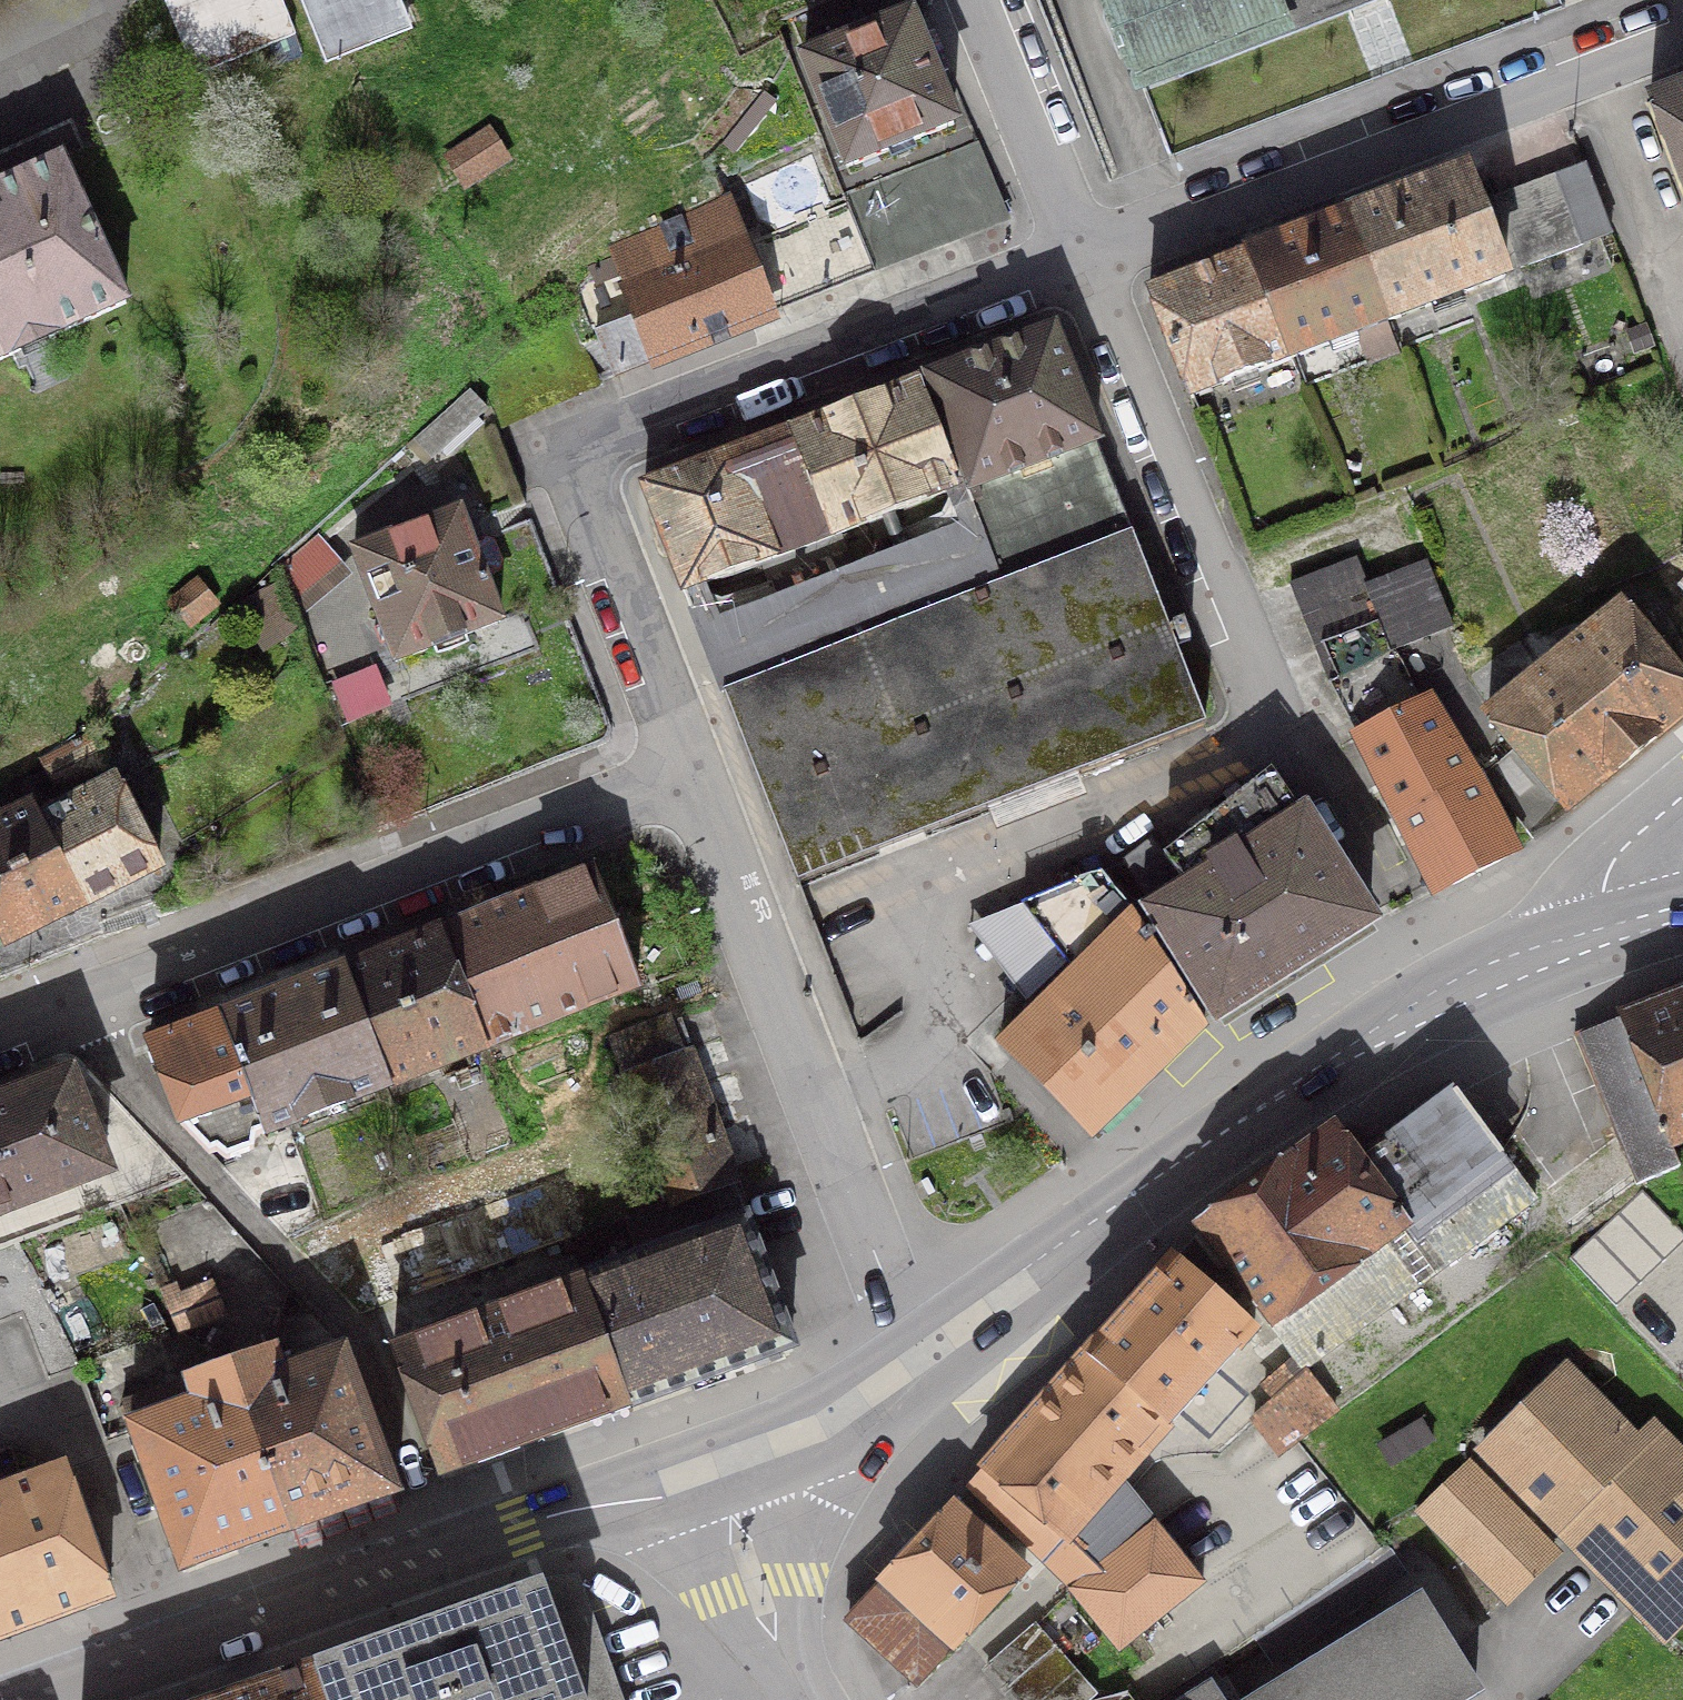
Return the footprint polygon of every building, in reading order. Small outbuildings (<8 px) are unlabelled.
[(280,0),(190,0),(168,9),(195,75),(294,35),(280,0)] [(328,60),(407,29),(396,0),(304,0),(328,60)] [(1142,85),(1367,0),(1110,0),(1142,85)] [(953,124),(910,17),(804,60),(847,167),(953,124)] [(1650,102),(1682,189),(1682,89),(1650,102)] [(847,205),(873,269),(1008,217),(977,142),(843,194),(847,205)] [(485,151),(445,173),(459,198),(499,176),(485,151)] [(60,159),(0,186),(0,359),(11,354),(17,368),(62,348),(56,334),(126,303),(60,159)] [(1520,267),(1611,233),(1588,171),(1497,205),(1520,267)] [(1486,207),(1481,209),(1465,172),(1350,215),(1388,321),(1508,277),(1494,243),(1500,235),(1496,219),(1486,207)] [(614,376),(768,313),(724,200),(611,245),(639,315),(596,332),(614,376)] [(751,244),(776,306),(873,269),(847,205),(751,244)] [(1294,357),(1388,321),(1350,215),(1250,253),(1294,357)] [(1294,357),(1250,253),(1149,293),(1191,397),(1294,357)] [(1053,330),(930,377),(971,489),(1096,441),(1053,330)] [(971,489),(930,377),(644,487),(797,883),(1206,725),(1175,645),(1190,639),(1149,533),(1134,539),(1096,441),(971,489)] [(470,391),(415,439),(431,458),(486,409),(470,391)] [(458,511),(353,551),(396,661),(500,621),(483,577),(498,570),(503,561),(495,540),(486,537),(470,543),(458,511)] [(1395,649),(1453,627),(1427,561),(1367,585),(1356,558),(1290,584),(1329,680),(1364,747),(1425,708),(1395,649)] [(1567,811),(1682,716),(1682,681),(1621,606),(1484,717),(1567,811)] [(1437,893),(1515,852),(1469,779),(1429,705),(1425,708),(1364,747),(1437,893)] [(107,766),(92,736),(80,742),(79,739),(42,763),(58,792),(107,766)] [(1219,1016),(1369,924),(1271,772),(1164,856),(1152,837),(1122,864),(1153,912),(1159,922),(1219,1016)] [(115,781),(39,818),(32,805),(24,803),(4,813),(4,819),(0,821),(0,931),(6,942),(158,866),(115,781)] [(1207,1032),(1203,1026),(1219,1016),(1159,922),(1153,912),(1122,864),(1023,904),(1074,972),(1002,1043),(1093,1134),(1207,1032)] [(436,933),(481,1049),(638,988),(592,872),(436,933)] [(342,970),(386,1086),(481,1049),(436,933),(342,970)] [(223,1016),(265,1133),(291,1123),(386,1086),(342,970),(223,1016)] [(1621,1018),(1670,1143),(1682,1138),(1682,994),(1621,1018)] [(254,1151),(254,1137),(265,1133),(223,1016),(149,1045),(179,1123),(209,1154),(216,1151),(226,1162),(254,1151)] [(625,1034),(637,1069),(684,1050),(672,1017),(625,1034)] [(1637,1186),(1680,1167),(1670,1143),(1621,1018),(1575,1036),(1637,1186)] [(730,1179),(684,1050),(637,1069),(623,1074),(668,1201),(730,1179)] [(0,1101),(0,1184),(8,1205),(9,1208),(105,1171),(67,1074),(0,1101)] [(1457,1094),(1359,1164),(1437,1268),(1534,1199),(1457,1094)] [(1359,1164),(1334,1130),(1202,1227),(1295,1357),(1301,1366),(1437,1268),(1359,1164)] [(391,1240),(411,1296),(568,1238),(547,1182),(391,1240)] [(8,1205),(0,1184),(0,1208),(8,1205)] [(1616,1307),(1682,1243),(1682,1233),(1641,1190),(1570,1258),(1616,1307)] [(629,1406),(792,1346),(745,1220),(581,1279),(629,1406)] [(1087,1355),(1169,1423),(1170,1426),(1254,1330),(1172,1257),(1086,1353),(1087,1355)] [(629,1406),(581,1279),(393,1349),(441,1475),(629,1406)] [(272,1348),(228,1364),(290,1529),(397,1490),(345,1349),(281,1373),(272,1348)] [(968,1487),(1072,1591),(1156,1525),(1122,1481),(1170,1426),(1169,1423),(1087,1355),(1086,1353),(968,1487)] [(1271,1397),(1253,1417),(1279,1453),(1334,1412),(1301,1366),(1295,1357),(1260,1382),(1271,1397)] [(120,1400),(181,1568),(290,1529),(228,1364),(120,1400)] [(1653,1429),(1637,1444),(1563,1368),(1483,1445),(1561,1525),(1577,1510),(1654,1589),(1682,1561),(1682,1459),(1653,1429)] [(1424,1513),(1505,1597),(1552,1550),(1471,1466),(1424,1513)] [(110,1594),(63,1469),(0,1493),(0,1635),(110,1594)] [(1030,1564),(961,1498),(852,1615),(922,1683),(1030,1564)] [(1204,1586),(1156,1525),(1072,1591),(1119,1651),(1204,1586)] [(1384,1584),(1369,1564),(1260,1640),(1272,1659),(1384,1584)] [(579,1591),(539,1596),(537,1591),(316,1669),(327,1699),(618,1699),(579,1591)] [(1475,1690),(1421,1601),(1262,1699),(1459,1699),(1475,1690)] [(1035,1621),(987,1663),(1008,1687),(1056,1646),(1035,1621)] [(1097,1694),(1056,1646),(1008,1687),(1018,1699),(1090,1699),(1097,1694)] [(1211,1667),(1163,1699),(1232,1699),(1211,1667)] [(226,1699),(327,1699),(316,1669),(226,1699)]
